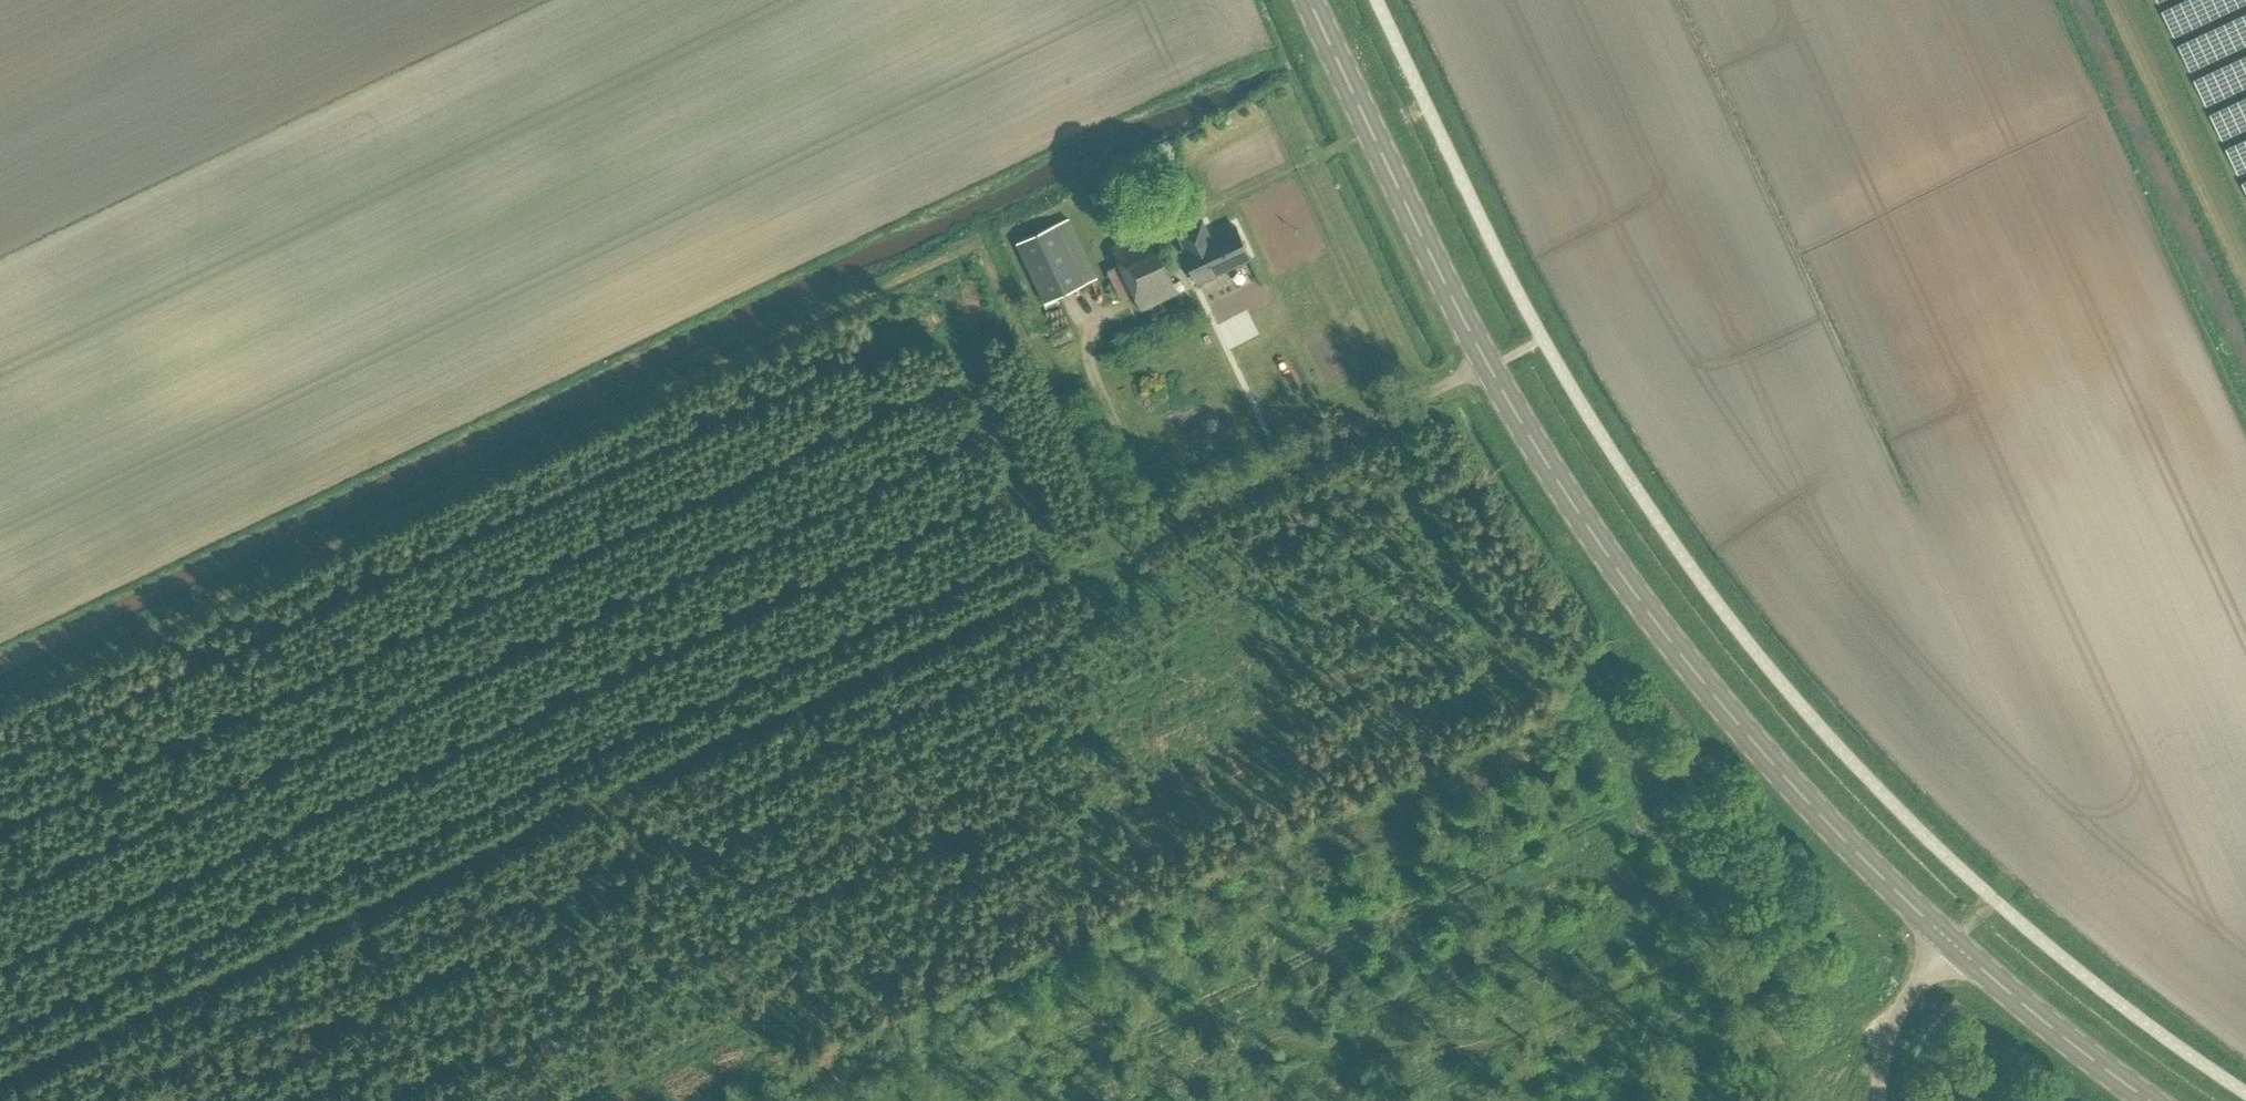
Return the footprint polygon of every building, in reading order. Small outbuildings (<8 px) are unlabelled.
[(1162,194),(1168,208),(1180,203),(1173,188),(1162,194)] [(1043,201),(1003,220),(1032,280),(1072,261),(1043,201)] [(1235,224),(1210,236),(1203,220),(1177,231),(1185,247),(1182,249),(1199,283),(1251,258),(1235,224)] [(1114,257),(1101,263),(1116,295),(1129,289),(1114,257)]
